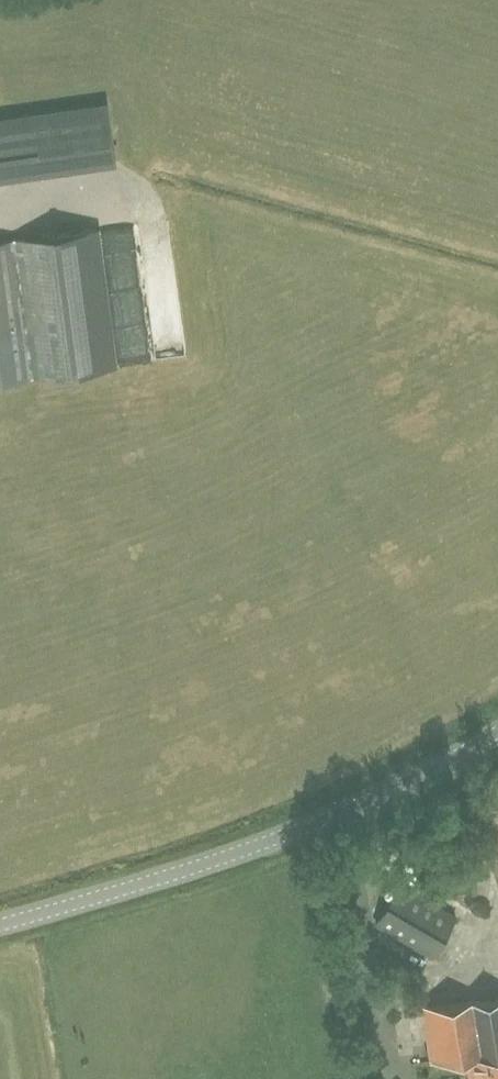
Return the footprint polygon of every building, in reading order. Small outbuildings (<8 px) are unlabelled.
[(116,161),(108,103),(0,118),(0,177),(116,161)] [(113,362),(97,247),(101,247),(98,226),(15,237),(0,239),(0,378),(113,362)] [(433,954),(455,915),(398,882),(376,921),(433,954)] [(422,1009),(429,1062),(466,1057),(469,1078),(497,1078),(497,999),(422,1009)]
